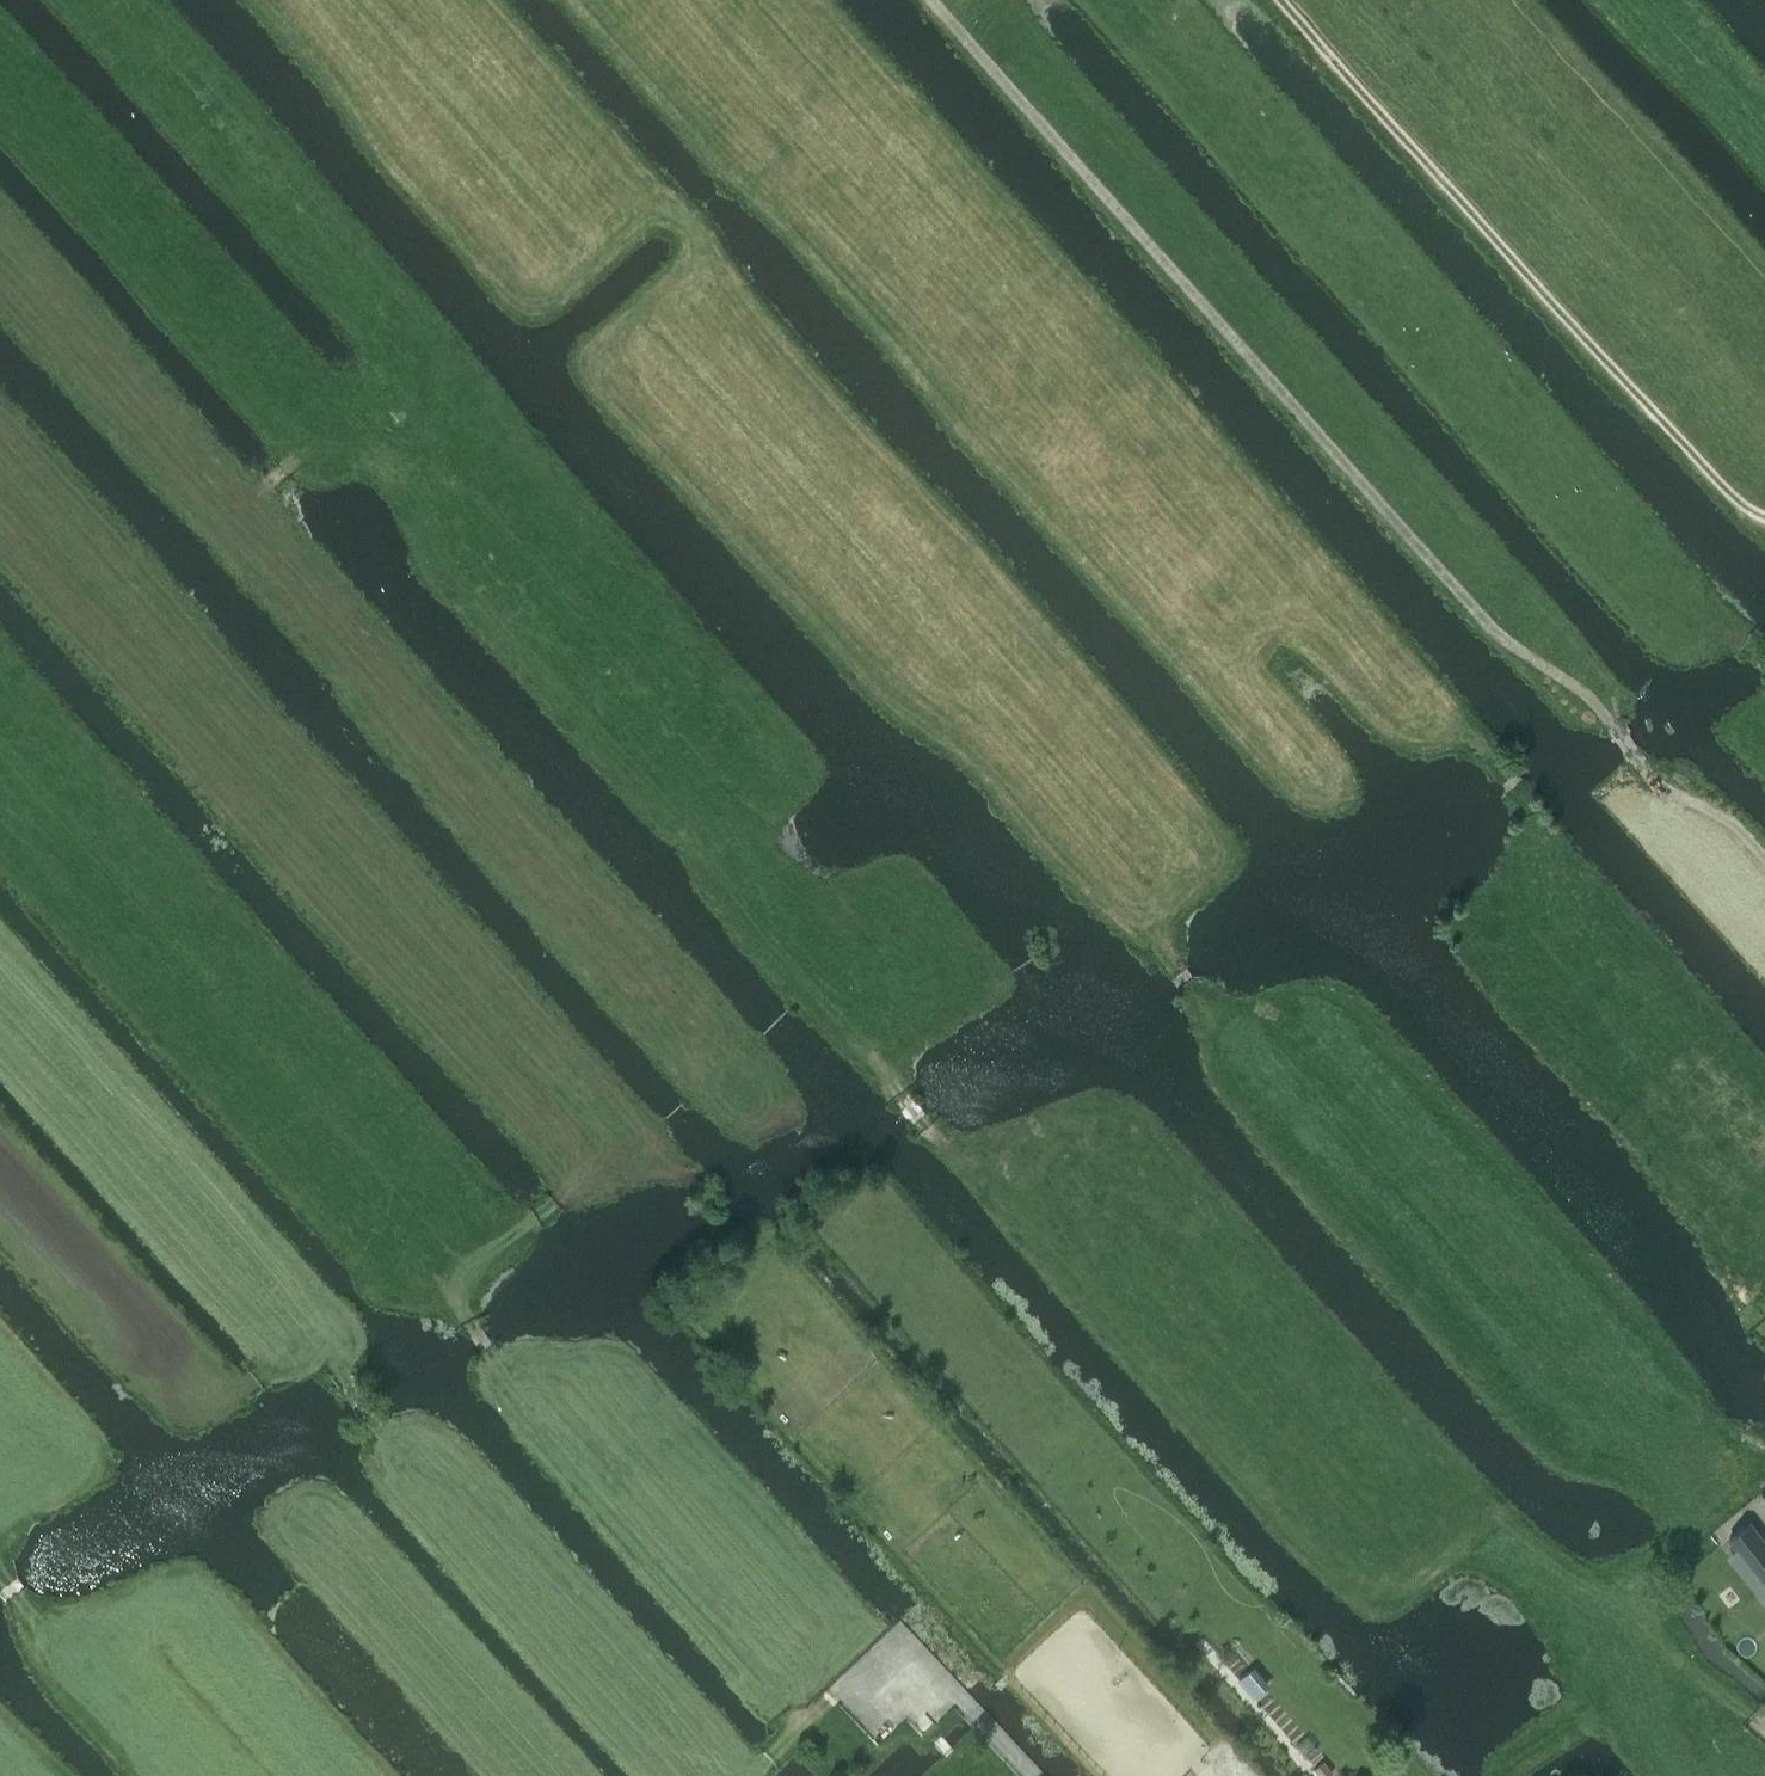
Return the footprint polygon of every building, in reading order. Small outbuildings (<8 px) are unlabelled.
[(1728,1538),(1736,1549),(1731,1553),(1764,1596),(1764,1543),(1748,1522),(1728,1538)] [(867,1700),(889,1724),(934,1682),(912,1658),(867,1700)]
